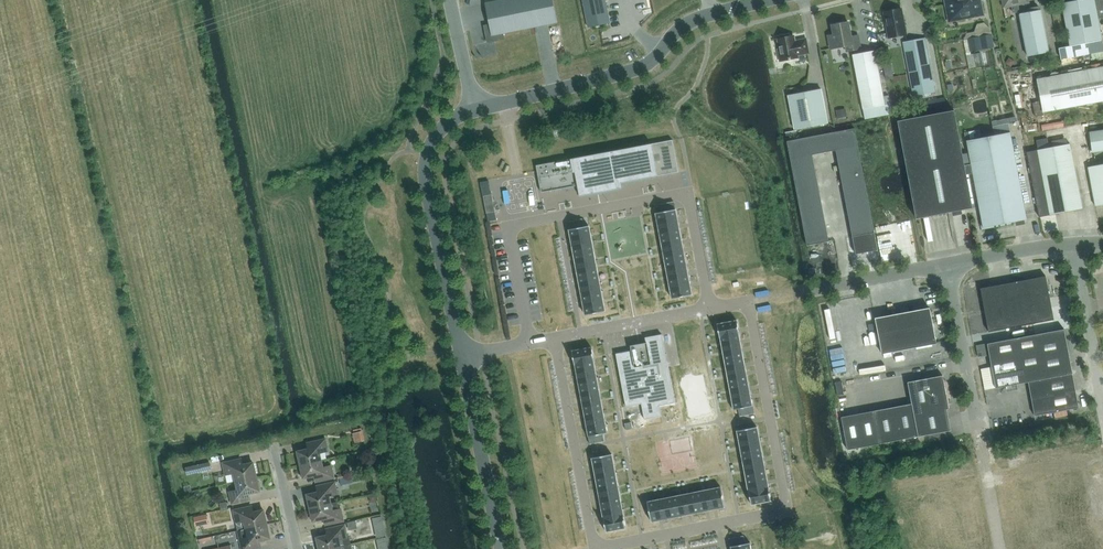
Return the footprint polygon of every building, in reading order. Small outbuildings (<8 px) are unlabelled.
[(490,24),(484,26),(488,42),(505,39),(503,33),(557,22),(553,0),(500,0),(485,3),(490,24)] [(606,0),(583,0),(588,27),(610,23),(606,0)] [(945,4),(947,4),(950,17),(950,20),(958,18),(959,20),(971,18),(970,16),(983,14),(980,0),(969,2),(969,0),(944,0),(945,4)] [(1004,7),(1012,5),(1013,13),(1019,11),(1018,4),(1029,2),(1028,0),(1003,0),(1004,7)] [(1061,3),(1070,46),(1102,40),(1098,18),(1102,17),(1102,0),(1075,0),(1061,3)] [(906,34),(901,8),(884,12),(889,38),(906,34)] [(1028,56),(1049,52),(1041,10),(1020,14),(1028,56)] [(851,36),(848,22),(832,25),(834,34),(828,35),(831,49),(846,46),(847,51),(861,49),(858,35),(851,36)] [(797,57),(797,55),(809,53),(806,39),(798,41),(798,42),(795,42),(794,36),(789,37),(788,36),(789,36),(788,35),(780,36),(780,38),(778,39),(780,49),(779,49),(781,61),(782,60),(798,57),(797,57)] [(993,47),(991,35),(968,39),(971,51),(993,47)] [(935,92),(925,38),(903,42),(914,96),(935,92)] [(875,50),(853,54),(863,109),(865,119),(893,113),(889,94),(883,96),(875,50)] [(981,53),(969,53),(970,64),(982,63),(981,53)] [(1037,79),(1043,112),(1102,101),(1102,67),(1037,79)] [(795,129),(828,122),(822,89),(788,95),(795,129)] [(847,117),(846,108),(836,110),(838,118),(847,117)] [(967,175),(973,173),(971,164),(965,165),(954,110),(898,121),(916,218),(973,208),(967,175)] [(836,150),(858,145),(855,128),(821,134),(824,152),(836,150)] [(798,137),(797,130),(785,132),(786,139),(798,137)] [(1089,132),(1092,152),(1102,150),(1102,130),(1089,132)] [(1027,219),(1010,132),(966,140),(971,164),(973,173),(983,227),(1027,219)] [(790,158),(813,154),(824,152),(821,134),(787,141),(790,158)] [(1047,139),(1036,141),(1038,150),(1027,152),(1039,217),(1083,209),(1070,144),(1068,144),(1052,147),(1049,148),(1047,139)] [(673,140),(536,165),(541,192),(578,186),(580,196),(623,188),(622,183),(679,172),(673,140)] [(836,150),(839,167),(861,163),(858,145),(836,150)] [(813,154),(790,158),(794,175),(816,171),(813,154)] [(478,171),(491,170),(489,157),(476,159),(478,171)] [(753,264),(737,157),(701,162),(717,270),(753,264)] [(843,184),(865,180),(861,163),(839,167),(843,184)] [(1088,167),(1096,206),(1102,205),(1102,164),(1088,167)] [(816,171),(794,175),(797,193),(819,189),(816,171)] [(846,202),(868,197),(865,180),(843,184),(846,202)] [(819,189),(797,193),(800,210),(822,206),(819,189)] [(492,194),(483,196),(487,213),(495,212),(492,194)] [(868,197),(846,202),(849,219),(871,215),(868,197)] [(661,212),(656,213),(672,298),(692,295),(676,209),(673,210),(672,203),(675,203),(674,202),(659,205),(661,212)] [(822,206),(800,210),(804,228),(826,223),(822,206)] [(487,214),(488,221),(496,220),(495,212),(487,214)] [(871,215),(849,219),(853,236),(875,232),(871,215)] [(583,219),(568,222),(568,223),(571,222),(572,229),(569,229),(585,315),(605,311),(589,226),(584,227),(583,219)] [(826,223),(804,228),(807,245),(829,241),(826,223)] [(875,232),(853,236),(856,254),(878,249),(875,232)] [(663,272),(659,253),(652,254),(656,274),(663,272)] [(503,275),(515,273),(513,263),(501,265),(503,275)] [(1024,280),(1028,302),(1050,298),(1046,276),(1024,280)] [(516,277),(502,280),(505,293),(519,291),(516,277)] [(1032,324),(1028,302),(1024,280),(1002,284),(1011,328),(1032,324)] [(989,332),(1011,328),(1002,284),(980,288),(989,332)] [(1050,298),(1028,302),(1032,324),(1054,319),(1050,298)] [(521,304),(505,308),(508,321),(523,317),(521,304)] [(937,342),(930,309),(876,319),(882,352),(937,342)] [(753,406),(750,392),(739,335),(740,335),(737,321),(718,324),(720,338),(721,338),(731,395),(733,410),(738,409),(740,416),(754,413),(754,412),(751,413),(750,406),(753,406)] [(1031,335),(1038,368),(1041,379),(1047,378),(1073,374),(1073,373),(1064,329),(1031,335)] [(631,351),(616,354),(626,407),(642,404),(644,419),(661,416),(659,406),(675,403),(662,334),(645,337),(646,343),(631,345),(631,351)] [(1038,368),(1031,335),(987,343),(996,388),(1028,382),(1031,396),(1049,392),(1047,378),(1041,379),(1038,368)] [(592,347),(572,351),(575,365),(586,422),(588,436),(591,436),(592,442),(589,443),(590,444),(605,441),(603,434),(608,433),(605,419),(594,361),(595,361),(592,347)] [(1049,392),(1050,395),(1076,391),(1073,374),(1047,378),(1049,392)] [(951,430),(947,409),(949,408),(943,375),(908,382),(912,404),(841,417),(848,450),(951,430)] [(1076,391),(1050,395),(1053,412),(1079,407),(1076,391)] [(1053,412),(1050,395),(1049,392),(1031,396),(1035,416),(1039,415),(1052,412),(1053,412)] [(354,442),(364,440),(361,427),(351,429),(354,442)] [(757,427),(738,430),(751,504),(771,500),(757,427)] [(301,465),(321,460),(320,453),(328,451),(326,439),(311,442),(312,448),(298,452),(298,453),(296,453),(298,460),(300,460),(301,465)] [(612,454),(593,458),(606,531),(626,528),(612,454)] [(228,483),(236,481),(257,477),(253,463),(239,466),(238,459),(223,463),(228,483)] [(321,460),(301,465),(302,469),(300,470),(302,477),(304,476),(304,478),(318,474),(320,481),(334,478),(332,466),(323,468),(321,460)] [(209,462),(186,467),(188,474),(211,469),(209,462)] [(257,477),(236,481),(238,490),(230,492),(232,504),(247,500),(245,494),(260,491),(259,490),(261,489),(260,482),(258,482),(257,477)] [(308,495),(310,508),(331,503),(329,496),(338,494),(335,482),(321,485),(322,492),(308,495)] [(721,487),(648,502),(652,521),(725,507),(721,487)] [(338,502),(331,503),(310,508),(312,512),(310,513),(311,520),(313,520),(313,521),(328,517),(329,524),(344,521),(341,509),(340,509),(338,502)] [(248,507),(234,510),(236,522),(238,531),(247,529),(267,524),(264,510),(250,513),(248,507)] [(201,516),(194,517),(196,527),(203,525),(201,516)] [(355,521),(348,523),(349,530),(356,529),(355,521)] [(238,531),(240,539),(242,548),(252,548),(257,548),(256,541),(270,538),(267,524),(247,529),(238,531)] [(320,548),(328,548),(340,546),(351,544),(351,543),(349,535),(347,536),(345,525),(330,528),(332,535),(317,538),(320,548)] [(670,546),(696,542),(695,533),(669,537),(670,546)] [(750,543),(745,543),(744,536),(729,539),(730,540),(732,539),(734,546),(731,546),(731,548),(752,548),(750,543)] [(377,539),(379,548),(388,548),(386,537),(379,539),(377,539)] [(1060,548),(1081,548),(1079,538),(1059,542),(1060,548)]
